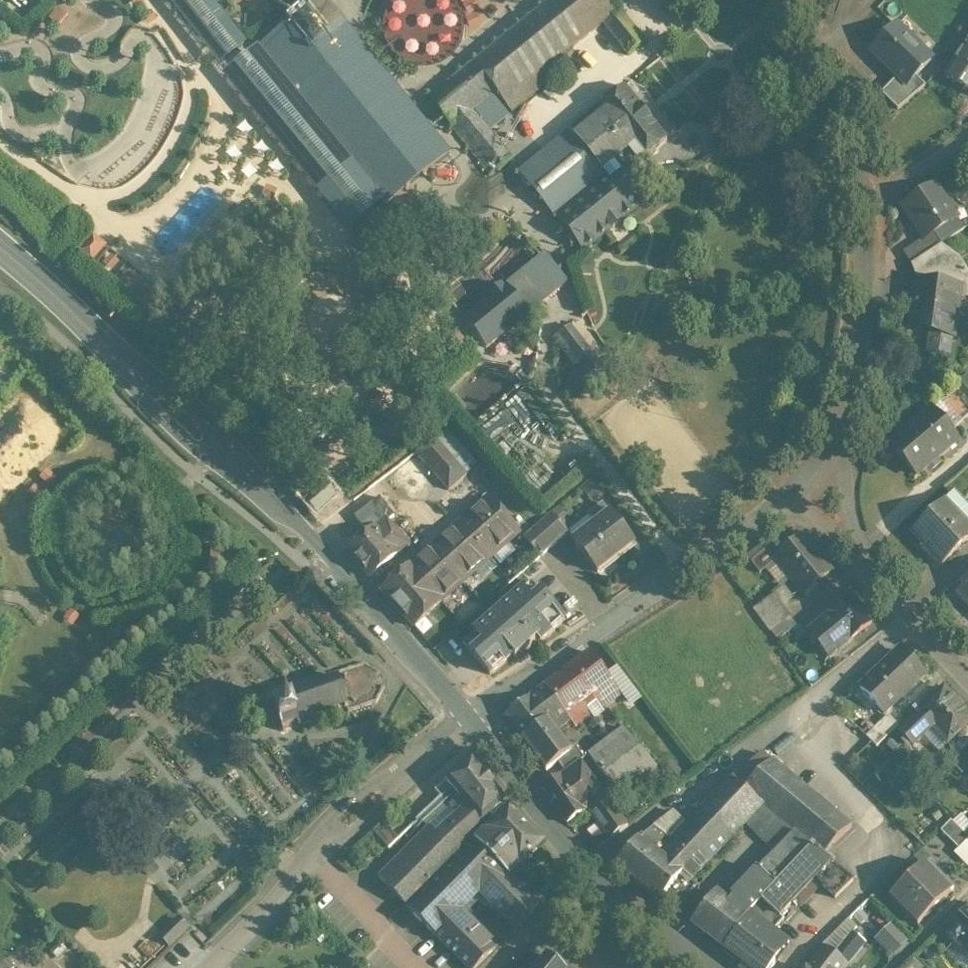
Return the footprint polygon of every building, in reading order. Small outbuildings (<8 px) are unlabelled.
[(212,0),(167,0),(219,66),(247,44),(212,0)] [(329,0),(317,0),(303,11),(293,19),(259,47),(386,204),(449,153),(329,0)] [(472,63),(496,92),(504,102),(559,58),(585,37),(556,0),(551,0),(472,63)] [(612,0),(556,0),(585,37),(603,23),(620,9),(612,0)] [(620,9),(603,23),(613,35),(629,21),(620,9)] [(899,24),(875,50),(908,81),(932,55),(899,24)] [(386,204),(259,47),(223,76),(349,233),(386,204)] [(962,47),(945,74),(967,89),(967,51),(962,47)] [(559,58),(504,102),(511,111),(567,67),(559,58)] [(472,63),(429,98),(452,126),(472,110),(496,92),(472,63)] [(667,138),(624,85),(583,119),(628,174),(667,138)] [(510,157),(472,110),(452,126),(490,173),(510,157)] [(583,119),(519,170),(583,249),(648,198),(628,174),(583,119)] [(935,184),(903,205),(924,237),(925,238),(934,232),(957,217),(935,184)] [(924,237),(903,251),(911,263),(941,243),(934,232),(925,238),(924,237)] [(941,243),(911,263),(917,284),(930,285),(931,279),(944,280),(944,279),(938,270),(958,258),(941,243)] [(544,252),(504,286),(529,314),(568,280),(544,252)] [(931,279),(930,285),(917,284),(912,327),(931,330),(928,350),(949,352),(952,333),(951,333),(956,299),(967,291),(967,274),(958,258),(938,270),(944,279),(944,280),(931,279)] [(502,283),(461,318),(488,349),(529,314),(504,286),(502,283)] [(591,355),(568,326),(558,334),(581,363),(591,355)] [(957,388),(967,401),(967,374),(955,385),(957,388)] [(932,410),(943,423),(946,420),(952,428),(967,415),(967,401),(957,388),(932,410)] [(931,410),(891,443),(917,474),(957,440),(943,423),(932,410),(931,410)] [(467,475),(435,438),(416,453),(449,490),(467,475)] [(594,477),(581,488),(590,498),(602,487),(594,477)] [(912,531),(924,544),(921,547),(940,566),(967,540),(967,509),(953,493),(912,531)] [(379,497),(355,516),(369,535),(388,521),(394,516),(379,497)] [(570,498),(552,513),(559,521),(577,506),(570,498)] [(489,500),(412,568),(440,600),(517,532),(489,500)] [(610,513),(602,503),(588,514),(596,524),(573,541),(597,571),(598,570),(610,561),(634,542),(611,512),(610,513)] [(552,513),(523,538),(540,557),(568,532),(559,521),(552,513)] [(369,535),(348,551),(347,551),(370,577),(397,553),(386,542),(397,533),(388,522),(388,521),(369,535)] [(831,570),(803,536),(784,551),(775,559),(776,559),(803,593),(831,570)] [(776,541),(751,561),(760,572),(776,559),(775,559),(784,551),(776,541)] [(412,568),(410,566),(382,591),(414,626),(442,602),(440,600),(412,568)] [(957,594),(967,605),(967,583),(957,594)] [(480,639),(468,649),(490,674),(513,655),(515,658),(538,638),(540,641),(565,620),(540,592),(532,600),(523,590),(474,632),(480,639)] [(773,593),(754,608),(770,631),(790,616),(773,593)] [(870,621),(851,597),(851,596),(851,595),(827,614),(829,616),(817,626),(827,638),(838,628),(848,641),(872,622),(871,621),(870,621)] [(589,651),(544,685),(570,720),(575,727),(592,715),(584,704),(594,696),(602,708),(621,694),(589,651)] [(891,664),(888,660),(861,686),(885,711),(924,674),(903,652),(891,664)] [(317,686),(304,689),(303,687),(301,687),(302,690),(291,694),(290,690),(287,691),(288,695),(275,699),(274,695),(271,696),(283,732),(286,731),(285,727),(297,723),(298,726),(301,725),(300,722),(312,718),(313,721),(315,720),(314,717),(329,712),(330,714),(332,714),(331,711),(344,707),(345,709),(347,707),(349,707),(339,677),(334,678),(334,680),(320,685),(319,682),(316,683),(317,686)] [(544,685),(505,715),(523,739),(548,720),(556,730),(570,720),(544,685)] [(944,688),(918,712),(919,712),(933,727),(947,742),(966,724),(967,723),(967,713),(944,688)] [(919,712),(899,731),(913,745),(933,727),(919,712)] [(888,714),(866,735),(877,745),(898,725),(899,725),(888,713),(887,714),(888,714)] [(523,739),(522,739),(546,770),(558,761),(571,750),(570,749),(556,730),(548,720),(523,739)] [(947,742),(959,755),(967,746),(967,726),(966,724),(947,742)] [(623,727),(588,754),(602,772),(638,745),(623,727)] [(571,750),(558,761),(565,771),(580,761),(584,758),(575,745),(570,749),(571,750)] [(638,745),(602,772),(620,795),(657,767),(638,745)] [(952,762),(961,773),(967,767),(967,765),(967,764),(967,746),(959,755),(952,762)] [(465,748),(412,793),(418,801),(408,811),(417,822),(421,819),(443,798),(436,790),(473,759),(473,758),(465,748)] [(473,758),(473,759),(436,790),(443,798),(421,819),(429,828),(429,827),(452,807),(457,814),(446,824),(466,846),(486,825),(483,822),(490,816),(495,822),(509,808),(505,803),(505,802),(473,758)] [(852,825),(772,759),(742,789),(763,806),(772,813),(772,814),(795,833),(812,847),(822,855),(852,825)] [(565,771),(543,787),(568,823),(589,808),(606,796),(580,761),(565,771)] [(671,840),(658,854),(692,881),(746,824),(763,806),(742,789),(729,779),(671,840)] [(628,825),(606,796),(589,808),(610,839),(628,825)] [(763,806),(746,824),(754,833),(772,814),(772,813),(763,806)] [(429,828),(378,878),(406,905),(421,890),(421,891),(466,846),(446,824),(457,814),(452,807),(429,827),(429,828)] [(543,843),(510,808),(509,808),(495,822),(475,843),(508,876),(519,866),(543,843)] [(795,833),(772,814),(754,833),(775,853),(795,833)] [(951,819),(940,830),(960,850),(967,842),(967,836),(966,834),(951,819)] [(383,821),(373,831),(389,849),(399,839),(383,821)] [(654,827),(638,839),(615,866),(676,915),(699,886),(692,881),(658,854),(671,840),(654,827)] [(775,853),(773,854),(790,870),(812,847),(795,833),(775,853)] [(932,838),(921,849),(927,855),(939,843),(932,838)] [(424,894),(421,891),(421,890),(406,905),(468,967),(475,967),(494,949),(457,913),(478,891),(515,928),(538,905),(508,876),(475,843),(424,894)] [(790,870),(779,882),(796,899),(815,878),(831,862),(822,855),(812,847),(790,870)] [(773,854),(743,885),(732,899),(751,913),(756,906),(762,899),(779,882),(790,870),(773,854)] [(845,874),(831,862),(815,878),(828,891),(845,874)] [(923,863),(889,896),(917,924),(951,891),(950,890),(946,893),(924,871),(921,867),(924,864),(923,863)] [(953,887),(931,865),(924,871),(946,893),(950,890),(953,887)] [(845,874),(828,891),(833,896),(851,879),(845,874)] [(796,899),(779,882),(762,899),(780,916),(796,899)] [(728,903),(715,893),(691,923),(723,947),(751,913),(732,899),(728,903)] [(756,906),(751,913),(723,947),(750,967),(771,967),(775,964),(773,962),(786,945),(788,947),(789,946),(772,933),(784,920),(780,916),(762,899),(756,906)] [(945,933),(967,955),(967,908),(945,933)] [(858,910),(848,920),(855,926),(864,916),(858,910)] [(159,930),(167,944),(189,930),(181,917),(159,930)] [(893,955),(909,939),(891,921),(875,937),(893,955)] [(824,947),(807,967),(845,967),(847,966),(840,960),(853,945),(838,933),(824,947)] [(547,956),(537,967),(562,967),(547,956)] [(0,966),(0,967),(14,967),(7,959),(0,966)]
